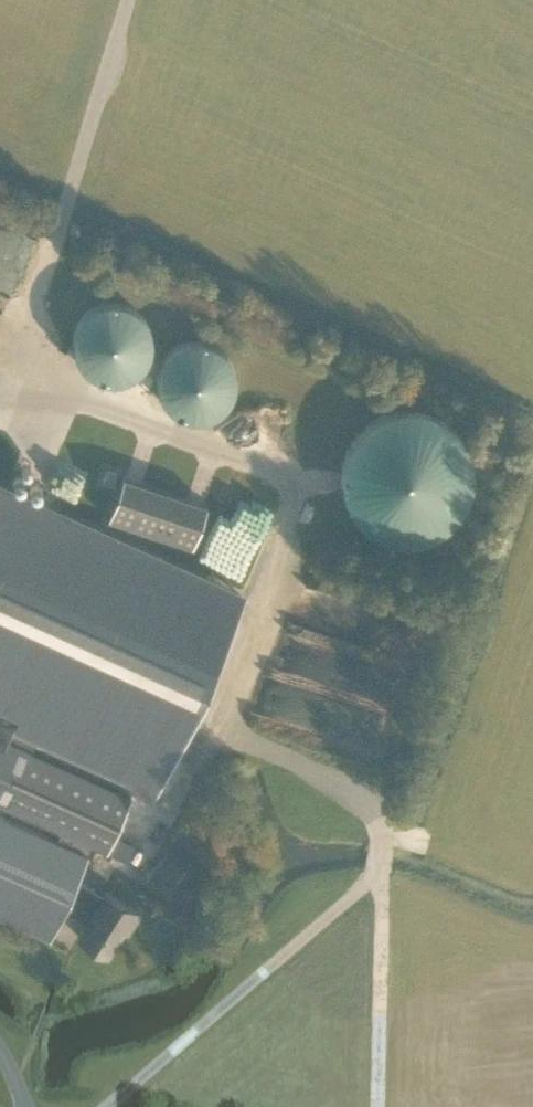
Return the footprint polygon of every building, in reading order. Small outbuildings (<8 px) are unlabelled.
[(43,236),(0,218),(0,286),(18,294),(43,236)] [(120,299),(113,299),(106,299),(99,301),(93,304),(87,308),(86,309),(82,313),(78,319),(76,325),(74,332),(73,339),(74,346),(75,353),(78,359),(82,365),(87,370),(93,374),(99,377),(106,379),(113,379),(116,379),(128,376),(130,375),(133,374),(139,370),(144,365),(148,359),(151,353),(153,346),(153,339),(153,332),(151,325),(148,319),(144,313),(139,308),(133,304),(130,303),(127,301),(120,299)] [(204,338),(197,337),(190,338),(183,340),(177,343),(171,347),(166,352),(162,357),(159,364),(158,370),(157,377),(157,379),(158,384),(159,391),(162,397),(166,403),(171,408),(177,412),(183,415),(190,416),(197,417),(204,416),(210,415),(217,412),(222,408),(227,403),(231,397),(234,391),(236,384),(236,377),(236,370),(234,364),(231,357),(227,352),(222,347),(217,343),(210,340),(204,338)] [(392,539),(407,541),(422,539),(436,534),(448,526),(459,516),(467,503),(472,489),(474,474),(472,460),(467,445),(459,433),(448,422),(436,414),(422,409),(407,408),(392,409),(378,414),(365,422),(355,433),(347,445),(342,460),(340,474),(342,489),(347,503),(355,516),(365,527),(378,534),(392,539)] [(207,502),(122,474),(107,518),(192,547),(207,502)] [(6,805),(26,814),(45,823),(61,830),(57,839),(0,814),(0,904),(49,927),(53,919),(55,913),(58,906),(70,913),(83,921),(78,930),(75,934),(106,954),(122,928),(126,932),(128,929),(130,926),(135,918),(139,911),(135,908),(130,905),(117,897),(104,889),(101,894),(76,877),(87,854),(85,852),(89,843),(104,850),(129,794),(99,781),(69,768),(29,750),(36,734),(83,755),(130,776),(156,788),(199,691),(241,595),(189,571),(0,486),(0,802),(6,805)] [(178,844),(166,839),(159,856),(171,861),(178,844)]
